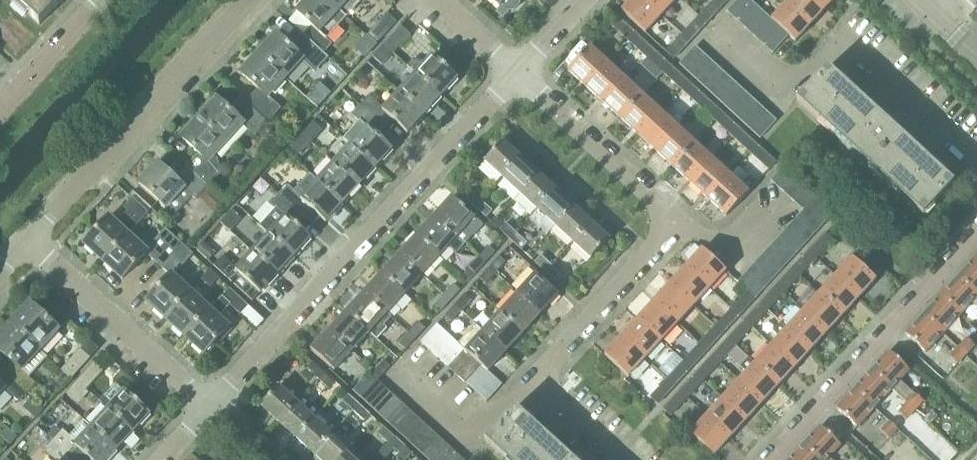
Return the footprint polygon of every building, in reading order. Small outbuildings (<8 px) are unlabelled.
[(65,0),(14,0),(41,25),(59,5),(60,6),(65,0)] [(326,0),(310,0),(298,14),(311,26),(303,35),(324,54),(333,45),(327,40),(346,19),(326,0)] [(346,19),(363,0),(326,0),(346,19)] [(501,7),(503,4),(509,10),(514,10),(520,3),(520,0),(493,0),(501,7)] [(648,0),(632,0),(623,10),(647,31),(663,13),(648,0)] [(663,13),(675,0),(648,0),(663,13)] [(707,22),(723,4),(718,0),(713,0),(700,15),(707,22)] [(738,17),(754,0),(737,0),(729,9),(738,17)] [(763,9),(754,0),(738,17),(747,25),(763,9)] [(790,34),(791,33),(797,38),(812,22),(789,0),(773,18),(781,25),(790,34)] [(823,0),(789,0),(812,22),(828,4),(823,0)] [(772,17),(763,9),(747,25),(756,34),(772,17)] [(379,41),(396,22),(387,14),(370,33),(379,41)] [(618,15),(612,23),(630,39),(636,32),(618,15)] [(684,32),(691,39),(707,22),(700,15),(684,32)] [(773,18),(772,17),(756,34),(765,42),(781,25),(773,18)] [(790,34),(781,25),(765,42),(774,50),(790,34)] [(384,45),(393,53),(409,35),(400,27),(384,45)] [(647,55),(654,48),(636,32),(630,39),(647,55)] [(668,50),(675,57),(691,39),(684,32),(668,50)] [(259,55),(285,79),(303,59),(277,36),(259,55)] [(567,57),(574,63),(568,69),(586,85),(608,61),(584,39),(567,57)] [(393,53),(384,45),(374,56),(383,65),(393,53)] [(705,53),(696,45),(681,62),(689,70),(705,53)] [(665,71),(671,64),(654,48),(647,55),(665,71)] [(714,61),(705,53),(689,70),(698,78),(714,61)] [(285,79),(259,55),(242,75),(267,98),(285,79)] [(458,80),(456,78),(432,56),(426,63),(413,60),(406,67),(415,75),(415,74),(442,98),(458,80)] [(604,102),(626,78),(608,61),(586,85),(604,102)] [(723,70),(714,61),(698,78),(707,87),(723,70)] [(682,87),(689,80),(671,64),(665,71),(682,87)] [(923,215),(953,182),(827,67),(797,100),(923,215)] [(732,78),(723,70),(707,87),(716,95),(732,78)] [(399,92),(426,116),(442,98),(415,74),(415,75),(399,92)] [(621,118),(643,94),(626,78),(604,102),(621,118)] [(741,86),(732,78),(716,95),(725,103),(741,86)] [(700,103),(707,96),(689,80),(682,87),(700,103)] [(750,94),(741,86),(725,103),(734,111),(750,94)] [(362,106),(385,127),(393,119),(409,134),(426,116),(399,92),(383,109),(370,97),(362,106)] [(639,134),(661,110),(643,94),(621,118),(639,134)] [(759,103),(750,94),(734,111),(743,120),(759,103)] [(717,119),(724,112),(707,96),(700,103),(717,119)] [(183,139),(209,163),(196,176),(209,187),(221,173),(216,155),(242,127),(254,138),(266,124),(243,101),(231,114),(217,101),(183,139)] [(752,128),(768,111),(759,103),(743,120),(752,128)] [(350,144),(377,168),(394,150),(378,135),(385,127),(362,106),(353,115),(366,127),(350,144)] [(657,150),(679,126),(661,110),(639,134),(657,150)] [(761,136),(777,119),(768,111),(752,128),(761,136)] [(735,135),(742,128),(724,112),(717,119),(735,135)] [(323,130),(314,122),(303,134),(312,142),(323,130)] [(674,166),(696,142),(679,126),(657,150),(674,166)] [(752,151),(759,144),(742,128),(735,135),(752,151)] [(303,134),(292,146),(301,154),(312,142),(303,134)] [(504,177),(522,157),(504,141),(486,161),(504,177)] [(692,183),(714,159),(696,142),(674,166),(692,183)] [(377,168),(350,144),(334,162),(360,187),(377,168)] [(770,168),(777,161),(759,144),(752,151),(770,168)] [(521,193),(540,173),(522,157),(504,177),(521,193)] [(709,199),(731,175),(714,159),(692,183),(709,199)] [(360,187),(334,162),(317,180),(344,204),(360,187)] [(783,189),(799,172),(788,162),(772,179),(783,189)] [(193,198),(196,201),(209,187),(196,176),(188,168),(177,179),(173,175),(171,177),(158,165),(140,184),(175,217),(193,198)] [(794,199),(810,182),(799,172),(783,189),(794,199)] [(539,209),(557,189),(540,173),(521,193),(539,209)] [(727,215),(758,182),(750,175),(742,184),(731,175),(709,199),(727,215)] [(344,204),(317,180),(302,197),(288,185),(280,195),(303,216),(311,207),(328,223),(344,204)] [(806,209),(821,193),(810,182),(794,199),(806,209)] [(557,226),(575,206),(557,189),(539,209),(557,226)] [(465,196),(476,206),(482,200),(471,190),(465,196)] [(821,193),(806,209),(823,225),(838,209),(821,193)] [(260,226),(269,233),(296,257),(313,240),(296,224),(303,216),(280,195),(272,203),(277,208),(260,226)] [(435,216),(466,243),(483,224),(453,197),(435,216)] [(148,214),(133,200),(125,208),(130,212),(119,224),(110,217),(85,244),(104,261),(129,233),(130,234),(148,214)] [(482,200),(476,206),(487,217),(493,211),(482,200)] [(574,242),(593,222),(575,206),(557,226),(574,242)] [(806,209),(797,218),(815,234),(823,225),(806,209)] [(233,211),(222,222),(230,230),(241,218),(233,211)] [(418,235),(440,255),(447,247),(455,255),(466,243),(435,216),(418,235)] [(797,218),(789,227),(806,243),(815,234),(797,218)] [(593,222),(574,242),(592,258),(611,238),(593,222)] [(507,224),(501,229),(512,239),(517,233),(507,224)] [(806,243),(789,227),(781,236),(798,252),(806,243)] [(129,233),(104,261),(123,279),(147,253),(163,267),(183,245),(166,229),(146,250),(130,234),(129,233)] [(253,251),(280,275),(296,257),(269,233),(253,251)] [(523,250),(529,244),(517,233),(512,239),(523,250)] [(400,254),(423,274),(440,255),(418,235),(400,254)] [(194,249),(207,260),(214,252),(201,241),(194,249)] [(166,319),(192,290),(174,274),(193,253),(183,245),(163,267),(171,275),(147,301),(166,319)] [(497,253),(490,247),(480,257),(487,263),(497,253)] [(704,249),(703,250),(686,268),(710,290),(727,271),(704,249)] [(280,275),(253,251),(237,268),(223,256),(215,265),(254,300),(261,292),(263,294),(280,275)] [(423,274),(400,254),(383,272),(405,293),(423,274)] [(782,270),(764,254),(756,263),(773,279),(782,270)] [(537,262),(547,271),(547,272),(553,265),(542,256),(537,262)] [(470,268),(477,275),(487,263),(480,257),(470,268)] [(507,263),(500,257),(491,267),(498,273),(507,263)] [(835,275),(860,298),(877,280),(852,257),(835,275)] [(975,259),(957,278),(976,296),(976,261),(975,259)] [(756,263),(748,272),(765,288),(773,279),(756,263)] [(553,265),(547,272),(557,281),(563,274),(553,265)] [(481,278),(488,284),(498,273),(491,267),(481,278)] [(670,285),(694,307),(710,290),(686,268),(670,285)] [(220,278),(211,270),(202,280),(211,288),(220,278)] [(405,293),(383,272),(366,291),(388,312),(405,293)] [(748,272),(739,281),(750,290),(757,297),(765,288),(748,272)] [(518,292),(541,314),(559,294),(536,273),(518,292)] [(860,298),(835,275),(819,292),(844,315),(860,298)] [(960,314),(976,296),(957,278),(940,296),(960,314)] [(349,304),(362,290),(355,283),(342,297),(349,304)] [(462,291),(455,284),(446,295),(453,301),(462,291)] [(654,302),(678,324),(694,307),(670,285),(654,302)] [(242,314),(250,306),(230,288),(211,308),(186,336),(205,355),(216,343),(219,346),(223,341),(221,338),(231,327),(220,317),(231,305),(242,314)] [(186,336),(211,308),(192,290),(166,319),(186,336)] [(733,308),(740,315),(757,297),(750,290),(733,308)] [(388,312),(366,291),(348,311),(370,331),(388,312)] [(541,314),(518,292),(500,311),(524,333),(541,314)] [(844,315),(819,292),(803,310),(828,333),(844,315)] [(473,300),(466,294),(456,305),(463,311),(473,300)] [(436,306),(443,312),(453,301),(446,295),(436,306)] [(960,314),(940,296),(923,315),(942,333),(960,314)] [(638,320),(662,342),(678,324),(654,302),(638,320)] [(769,309),(761,302),(745,319),(753,327),(769,309)] [(12,323),(41,350),(60,330),(30,303),(12,323)] [(446,315),(453,322),(463,311),(456,305),(446,315)] [(717,326),(724,333),(740,315),(733,308),(717,326)] [(828,333),(803,310),(787,328),(812,350),(828,333)] [(370,331),(348,311),(330,330),(352,350),(370,331)] [(524,333),(500,311),(483,330),(507,352),(524,333)] [(942,333),(923,315),(905,334),(925,352),(942,333)] [(753,327),(745,319),(729,337),(737,345),(753,327)] [(622,337),(646,359),(662,342),(638,320),(622,337)] [(40,351),(41,350),(12,323),(0,336),(0,350),(13,362),(4,371),(28,392),(37,382),(30,376),(47,358),(40,351)] [(427,329),(420,323),(411,333),(418,339),(427,329)] [(430,350),(447,332),(438,324),(422,342),(430,350)] [(476,325),(459,343),(464,348),(466,349),(473,357),(482,365),(489,371),(507,352),(483,330),(482,331),(476,325)] [(701,344),(708,350),(724,333),(717,326),(701,344)] [(812,350),(787,328),(771,345),(796,368),(812,350)] [(352,350),(330,330),(329,329),(311,348),(335,369),(352,350)] [(439,358),(456,340),(447,332),(430,350),(439,358)] [(400,344),(407,351),(418,339),(411,333),(400,344)] [(646,359),(622,337),(606,355),(630,377),(646,359)] [(737,345),(729,337),(713,355),(721,362),(737,345)] [(975,347),(967,339),(958,348),(966,356),(975,347)] [(89,340),(80,350),(63,369),(72,378),(99,349),(89,340)] [(464,348),(459,343),(456,340),(439,358),(448,366),(464,348)] [(685,361),(692,368),(708,350),(701,344),(685,361)] [(796,368),(771,345),(755,363),(780,385),(796,368)] [(466,349),(464,348),(448,366),(457,374),(473,357),(466,349)] [(949,358),(957,365),(966,356),(958,348),(949,358)] [(871,371),(891,389),(915,410),(923,402),(899,380),(909,370),(889,351),(871,371)] [(721,362),(713,355),(696,372),(704,380),(721,362)] [(482,365),(473,357),(457,374),(466,382),(482,365)] [(746,372),(739,380),(764,403),(780,385),(755,363),(750,358),(741,368),(746,372)] [(391,368),(384,361),(375,371),(382,378),(391,368)] [(668,379),(676,386),(692,368),(685,361),(668,379)] [(308,368),(319,378),(325,372),(314,362),(308,368)] [(78,381),(88,390),(105,372),(95,363),(78,381)] [(6,389),(20,401),(28,392),(4,371),(0,375),(0,395),(6,389)] [(365,383),(372,389),(382,378),(375,371),(365,383)] [(891,389),(871,371),(854,389),(874,408),(891,389)] [(325,372),(319,378),(330,389),(336,382),(325,372)] [(704,380),(696,372),(680,390),(688,397),(704,380)] [(659,404),(676,386),(668,379),(652,397),(659,404)] [(764,403),(739,380),(723,398),(748,420),(764,403)] [(88,390),(78,381),(68,392),(77,401),(88,390)] [(387,388),(379,382),(363,399),(371,406),(387,388)] [(279,422),(298,401),(280,385),(262,405),(279,422)] [(379,414),(395,396),(387,388),(371,406),(379,414)] [(874,408),(854,389),(836,408),(856,427),(874,408)] [(672,416),(688,397),(680,390),(664,408),(672,416)] [(108,409),(134,432),(151,414),(125,391),(108,409)] [(304,395),(298,402),(298,401),(279,422),(297,438),(316,418),(322,412),(304,395)] [(350,395),(344,402),(354,411),(360,404),(350,395)] [(388,422),(404,405),(395,396),(379,414),(388,422)] [(748,420),(723,398),(707,415),(732,438),(748,420)] [(365,421),(371,414),(360,404),(354,411),(365,421)] [(907,404),(899,413),(907,421),(915,412),(907,404)] [(397,430),(413,412),(404,405),(388,422),(397,430)] [(515,407),(486,440),(508,459),(573,459),(515,407)] [(91,427),(117,451),(134,432),(108,409),(91,427)] [(413,412),(397,430),(405,438),(421,420),(413,412)] [(732,438),(707,415),(691,433),(715,456),(732,438)] [(326,428),(316,418),(297,438),(314,454),(340,426),(333,420),(326,428)] [(415,446),(431,429),(421,420),(405,438),(415,446)] [(891,423),(882,432),(890,439),(899,430),(891,423)] [(54,441),(53,442),(73,459),(80,459),(86,454),(92,459),(108,459),(117,451),(91,427),(76,444),(56,426),(47,435),(54,441)] [(350,450),(340,441),(347,433),(340,426),(314,454),(321,459),(342,459),(350,450)] [(821,426),(803,445),(819,459),(826,459),(841,444),(821,426)] [(385,428),(379,434),(389,443),(395,437),(385,428)] [(431,429),(415,446),(424,455),(440,437),(431,429)] [(400,454),(406,447),(395,437),(389,443),(400,454)] [(449,445),(440,437),(424,455),(430,459),(435,459),(449,445)] [(53,442),(46,450),(57,459),(73,459),(53,442)] [(457,453),(449,445),(435,459),(451,459),(457,453)] [(803,445),(789,459),(819,459),(803,445)] [(342,459),(361,459),(350,450),(342,459)]
